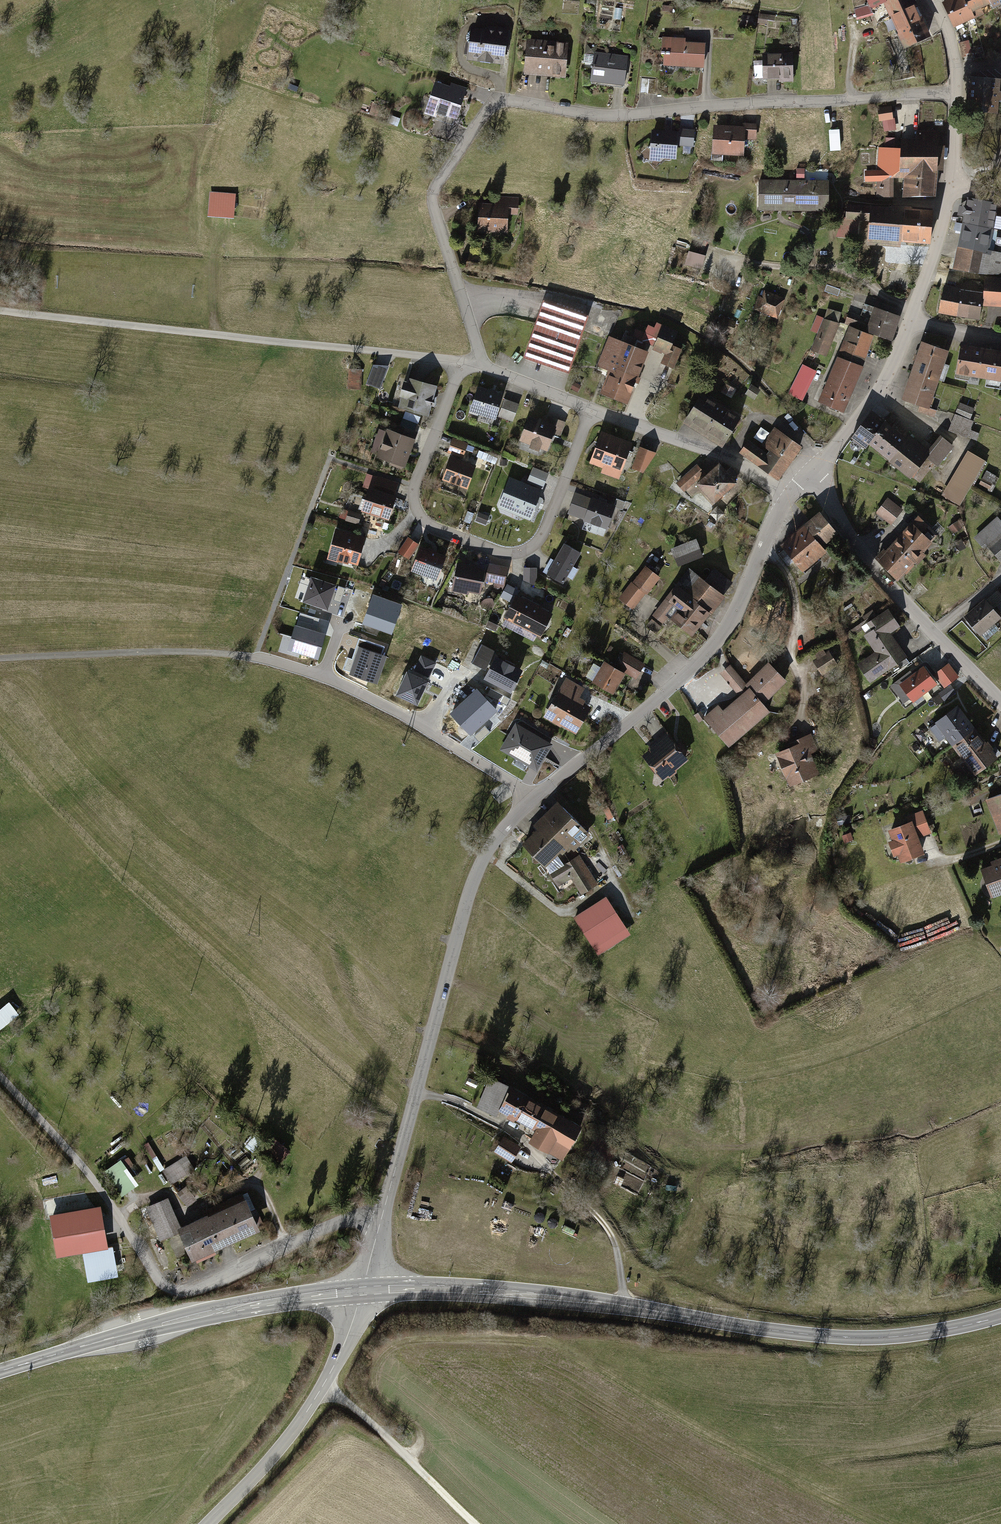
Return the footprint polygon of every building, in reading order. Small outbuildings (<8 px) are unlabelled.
[(870,4),(859,10),(863,19),(877,12),(890,39),(903,33),(911,49),(936,37),(918,0),(868,0),(870,4)] [(970,0),(953,0),(947,3),(957,25),(977,15),(975,11),(970,0)] [(975,11),(996,2),(995,0),(970,0),(975,11)] [(491,32),(477,31),(475,58),(509,60),(512,28),(491,26),(491,32)] [(690,37),(669,37),(668,65),(712,66),(713,44),(690,43),(690,37)] [(573,43),(534,40),(531,73),(571,76),(573,43)] [(631,56),(599,53),(596,80),(628,84),(631,56)] [(798,53),(768,54),(769,79),(799,78),(798,53)] [(969,77),(967,111),(1000,112),(1000,78),(969,77)] [(450,84),(436,80),(425,112),(436,115),(437,110),(458,117),(467,87),(451,81),(450,84)] [(880,106),(883,130),(897,129),(894,105),(880,106)] [(748,128),(719,127),(718,152),(751,153),(752,138),(762,139),(762,124),(748,124),(748,128)] [(908,169),(942,170),(943,131),(921,130),(921,139),(907,138),(907,150),(881,149),(881,170),(867,169),(866,195),(896,195),(897,176),(908,176),(908,169)] [(683,131),(657,131),(657,159),(682,159),(683,131)] [(908,169),(908,176),(908,197),(942,197),(942,170),(908,169)] [(796,208),(796,180),(761,180),(761,208),(796,208)] [(831,208),(831,180),(796,180),(796,208),(831,208)] [(240,193),(213,193),(213,217),(239,217),(240,193)] [(501,205),(482,205),(482,231),(510,231),(510,212),(517,212),(518,198),(501,197),(501,205)] [(966,223),(997,228),(1000,205),(970,200),(966,223)] [(902,239),(905,208),(851,205),(850,219),(874,221),(873,241),(902,243),(902,239)] [(905,208),(902,239),(935,241),(937,210),(905,208)] [(962,246),(993,251),(994,245),(997,228),(966,223),(962,246)] [(962,246),(958,245),(954,267),(1000,275),(1000,252),(993,251),(962,246)] [(687,263),(702,268),(707,253),(691,248),(687,263)] [(987,279),(986,306),(1000,306),(1000,279),(987,279)] [(844,288),(829,283),(827,291),(842,296),(844,288)] [(957,315),(960,290),(944,288),(941,313),(957,315)] [(788,299),(766,290),(757,310),(780,319),(788,299)] [(960,290),(957,315),(978,318),(982,292),(960,290)] [(875,317),(879,307),(866,302),(862,312),(875,317)] [(588,318),(543,303),(524,357),(569,373),(588,318)] [(905,317),(879,307),(875,317),(873,322),(870,332),(879,336),(895,341),(905,317)] [(870,332),(873,322),(851,315),(848,324),(852,325),(870,332)] [(842,324),(825,318),(812,349),(830,356),(842,324)] [(666,355),(670,345),(676,332),(657,324),(655,328),(648,325),(645,334),(635,330),(632,337),(625,335),(621,344),(641,352),(645,342),(654,346),(653,349),(666,355)] [(832,374),(859,385),(879,336),(870,332),(852,325),(832,374)] [(621,344),(610,339),(599,365),(612,370),(603,393),(627,403),(647,354),(641,352),(621,344)] [(953,350),(924,341),(906,398),(923,403),(934,407),(953,350)] [(670,345),(666,355),(663,364),(672,368),(680,349),(670,345)] [(963,346),(959,377),(973,379),(973,374),(1000,379),(1000,351),(963,346)] [(389,366),(373,365),(366,384),(380,389),(389,366)] [(819,372),(804,365),(790,395),(805,402),(819,372)] [(362,370),(350,369),(348,388),(361,389),(362,370)] [(859,385),(832,374),(820,402),(848,413),(859,385)] [(428,416),(437,388),(411,380),(409,385),(405,384),(398,407),(428,416)] [(746,389),(754,394),(759,385),(752,380),(746,389)] [(507,396),(481,386),(472,410),(499,420),(500,416),(514,421),(520,405),(506,399),(507,396)] [(742,420),(704,395),(687,420),(726,445),(742,420)] [(934,407),(923,403),(920,411),(938,417),(941,409),(934,407)] [(978,408),(961,403),(952,431),(969,436),(978,408)] [(870,444),(887,422),(872,410),(851,436),(866,448),(870,444)] [(543,421),(531,416),(523,440),(550,450),(557,430),(562,431),(566,420),(546,413),(543,421)] [(892,461),(909,439),(887,422),(870,444),(892,461)] [(394,432),(386,429),(376,457),(404,467),(414,439),(412,438),(414,432),(396,425),(394,432)] [(804,447),(774,426),(759,447),(750,440),(742,451),(781,479),(804,447)] [(639,443),(603,431),(593,461),(605,465),(603,470),(626,477),(630,466),(646,471),(657,452),(638,446),(639,443)] [(909,439),(892,461),(912,476),(927,457),(931,451),(911,436),(909,439)] [(471,443),(455,438),(450,452),(465,458),(471,443)] [(931,451),(927,457),(937,464),(950,447),(940,440),(931,451)] [(987,461),(971,452),(948,491),(964,500),(987,461)] [(477,465),(452,456),(444,478),(469,487),(477,465)] [(708,472),(699,462),(677,481),(685,490),(708,472)] [(725,466),(722,463),(700,484),(719,505),(743,482),(741,480),(742,478),(729,463),(725,466)] [(527,482),(510,475),(498,506),(530,519),(549,472),(533,466),(527,482)] [(394,482),(374,475),(362,510),(388,518),(395,497),(390,495),(394,482)] [(615,505),(575,491),(567,513),(606,528),(615,505)] [(905,510),(890,497),(878,511),(893,524),(905,510)] [(343,519),(360,521),(361,511),(345,509),(343,519)] [(823,514),(784,545),(805,572),(830,552),(823,544),(838,532),(823,514)] [(1000,516),(976,537),(983,545),(987,541),(1000,557),(1000,516)] [(939,537),(919,517),(880,557),(901,577),(939,537)] [(366,538),(336,530),(328,558),(358,567),(366,538)] [(704,547),(701,537),(672,547),(676,557),(704,547)] [(418,544),(408,538),(398,552),(408,559),(418,544)] [(582,552),(564,542),(546,575),(564,585),(582,552)] [(448,556),(422,546),(413,570),(439,579),(448,556)] [(470,563),(457,560),(451,590),(469,594),(469,591),(481,593),(487,565),(471,561),(470,563)] [(489,562),(485,580),(494,582),(494,586),(504,588),(508,566),(489,562)] [(694,633),(732,585),(708,567),(701,576),(692,569),(655,616),(664,623),(671,615),(694,633)] [(536,568),(523,568),(523,580),(537,586),(536,568)] [(634,581),(633,580),(620,597),(635,609),(658,578),(645,568),(634,581)] [(335,586),(312,578),(304,602),(327,609),(335,586)] [(500,597),(514,604),(519,594),(520,592),(507,584),(500,597)] [(334,600),(340,602),(345,588),(338,586),(334,600)] [(998,592),(968,616),(987,639),(1000,628),(1000,626),(997,621),(1000,618),(1000,614),(995,608),(1000,604),(1000,603),(1000,595),(998,592)] [(534,603),(519,594),(514,604),(507,616),(522,624),(534,603)] [(401,604),(373,595),(364,623),(392,632),(401,604)] [(552,612),(534,603),(522,624),(540,634),(552,612)] [(904,624),(894,608),(874,621),(878,628),(867,635),(878,652),(862,663),(873,679),(909,655),(893,631),(904,624)] [(300,613),(298,620),(312,624),(314,617),(300,613)] [(653,616),(648,624),(658,631),(663,623),(653,616)] [(324,636),(295,627),(288,650),(318,659),(324,636)] [(472,663),(485,669),(494,651),(481,645),(472,663)] [(385,657),(360,648),(351,675),(376,683),(385,657)] [(828,652),(815,661),(824,674),(837,664),(828,652)] [(617,664),(635,676),(643,664),(625,653),(617,664)] [(415,669),(429,676),(435,663),(421,656),(415,669)] [(765,697),(790,677),(772,656),(746,678),(732,661),(721,670),(739,692),(723,705),(720,702),(705,714),(729,742),(773,706),(765,697)] [(520,672),(496,659),(486,679),(510,691),(520,672)] [(937,668),(946,684),(960,675),(951,659),(937,668)] [(627,673),(620,669),(605,661),(594,683),(615,694),(627,673)] [(935,683),(923,667),(901,685),(914,700),(935,683)] [(427,681),(408,673),(398,694),(417,702),(427,681)] [(584,688),(568,679),(547,716),(575,732),(588,708),(577,701),(584,688)] [(948,696),(957,691),(954,684),(945,689),(948,696)] [(495,711),(476,691),(452,714),(471,734),(495,711)] [(959,746),(982,729),(963,705),(932,729),(941,741),(950,734),(959,746)] [(551,743),(517,724),(503,748),(537,768),(551,743)] [(474,736),(479,741),(490,732),(485,727),(474,736)] [(959,746),(980,773),(1000,756),(1000,753),(982,729),(959,746)] [(674,734),(648,755),(667,779),(693,758),(674,734)] [(801,744),(781,752),(791,775),(800,771),(803,779),(821,771),(812,750),(819,747),(813,734),(799,740),(801,744)] [(989,799),(1000,831),(1000,830),(1000,795),(989,799)] [(543,824),(563,845),(570,852),(588,835),(558,804),(540,821),(543,824)] [(850,820),(849,811),(839,812),(841,821),(850,820)] [(919,811),(902,817),(905,824),(885,831),(889,842),(886,843),(891,859),(894,857),(897,864),(921,856),(915,839),(928,834),(919,811)] [(563,845),(543,824),(524,843),(544,864),(563,845)] [(598,883),(581,855),(553,873),(562,887),(574,879),(583,893),(598,883)] [(986,868),(994,893),(1000,891),(1000,863),(986,868)] [(606,900),(578,918),(600,952),(628,934),(606,900)] [(0,1006),(0,1026),(1,1027),(20,1011),(9,998),(0,1006)] [(503,1108),(515,1085),(496,1075),(480,1105),(500,1115),(503,1108)] [(515,1085),(503,1108),(542,1128),(554,1105),(515,1085)] [(554,1105),(542,1128),(536,1140),(565,1155),(583,1120),(554,1105)] [(525,1147),(506,1136),(496,1151),(515,1163),(525,1147)] [(163,1169),(172,1182),(196,1168),(187,1154),(163,1169)] [(144,1184),(125,1158),(108,1170),(127,1196),(144,1184)] [(189,1186),(179,1194),(189,1206),(199,1198),(189,1186)] [(181,1226),(184,1231),(196,1257),(262,1227),(248,1195),(181,1226)] [(184,1231),(181,1226),(168,1198),(146,1208),(161,1241),(184,1231)] [(87,1248),(107,1244),(100,1209),(55,1218),(62,1253),(87,1248)] [(107,1244),(87,1248),(93,1277),(117,1273),(111,1244),(107,1244)]
